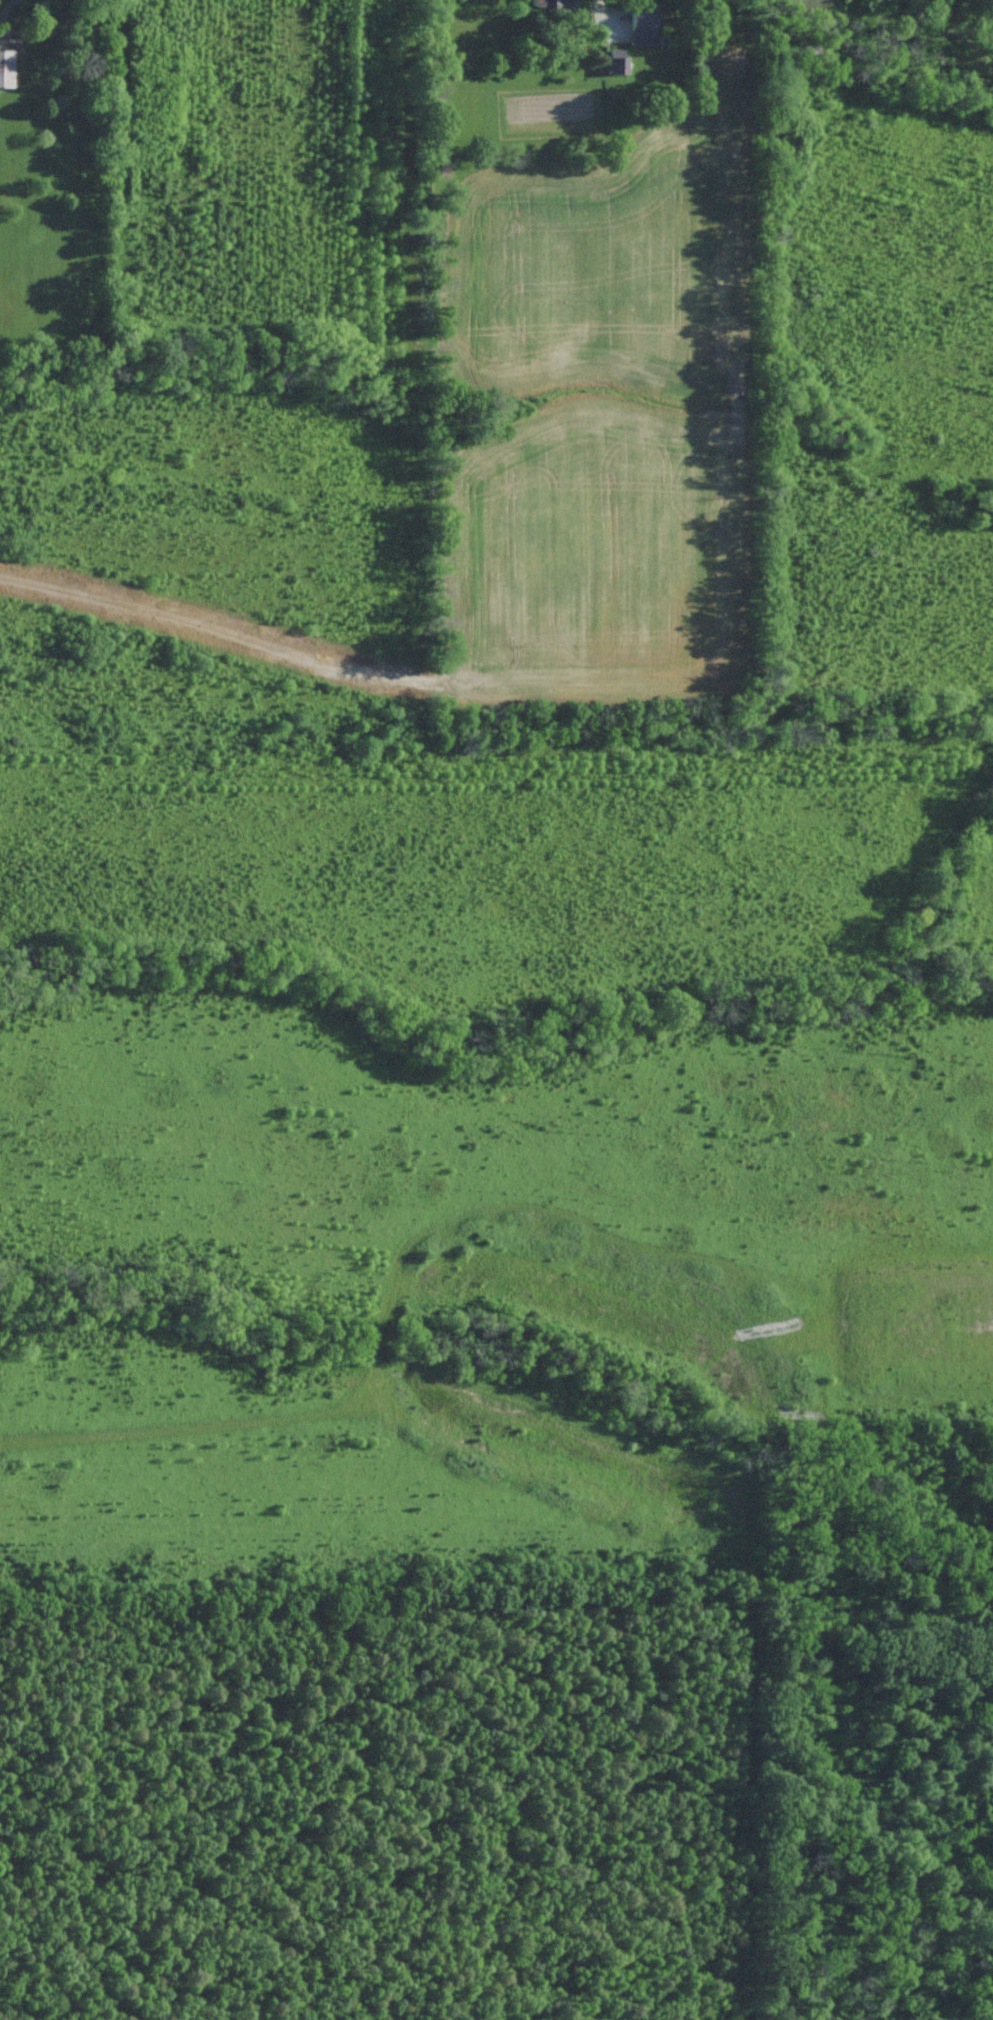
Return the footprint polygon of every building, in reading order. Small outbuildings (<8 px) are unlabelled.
[(532,7),(575,8),(575,0),(532,0),(532,7)] [(657,45),(656,8),(631,9),(631,46),(657,45)] [(12,88),(13,50),(0,50),(0,87),(12,88)] [(627,74),(628,50),(609,50),(609,74),(627,74)]
